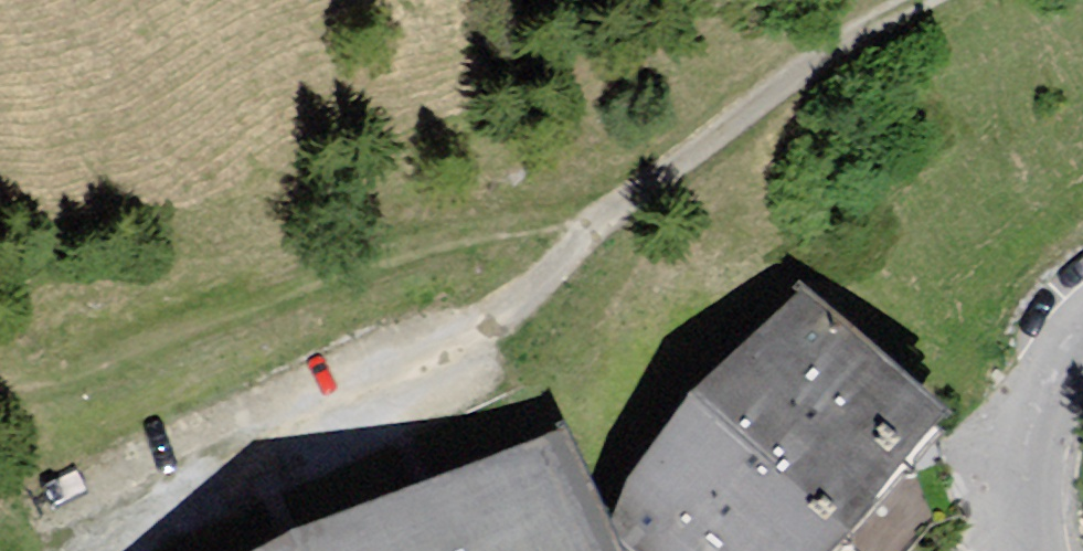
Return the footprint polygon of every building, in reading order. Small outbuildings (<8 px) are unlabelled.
[(647,524),(662,550),(926,550),(993,437),(839,306),(647,524)] [(602,445),(356,550),(659,550),(602,445)]
